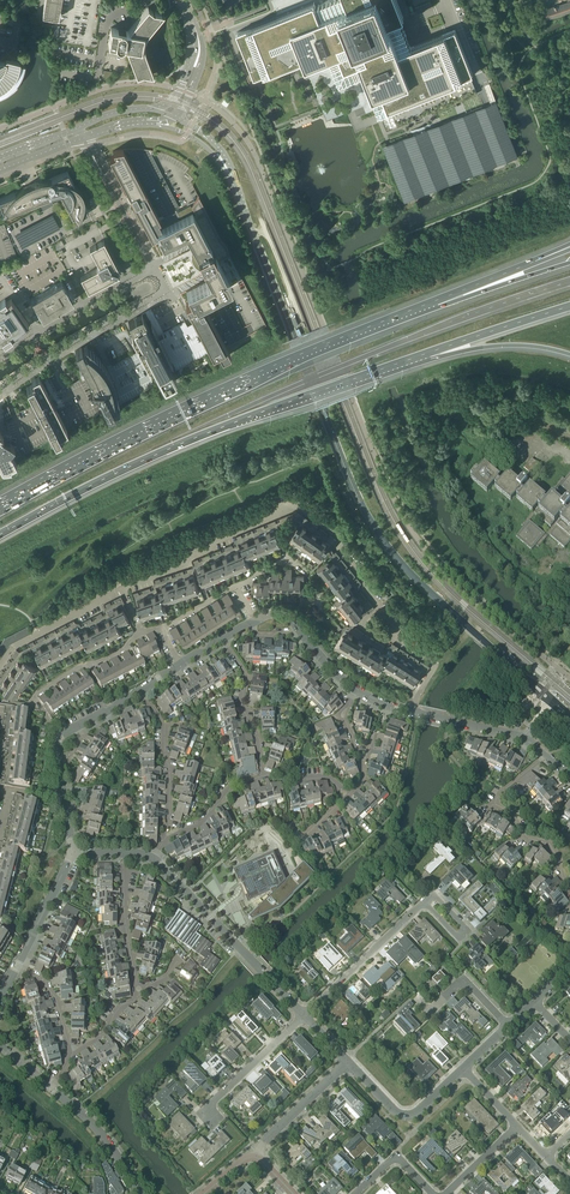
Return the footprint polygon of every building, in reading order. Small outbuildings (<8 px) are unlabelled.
[(42,15),(43,15),(57,18),(59,18),(60,8),(61,0),(45,0),(42,15)] [(298,61),(302,59),(305,67),(326,121),(375,102),(379,113),(390,109),(397,125),(413,119),(414,123),(422,120),(421,116),(453,103),(455,107),(462,104),(461,100),(477,93),(475,87),(471,76),(473,75),(455,30),(412,46),(402,20),(404,19),(397,0),(329,0),(315,5),(314,2),(312,3),(310,0),(278,0),(273,2),(279,16),(236,33),(254,78),(298,61)] [(548,8),(548,9),(545,10),(547,18),(551,17),(569,11),(569,1),(548,8)] [(108,43),(126,46),(126,47),(136,75),(143,73),(153,74),(153,75),(150,65),(145,52),(145,51),(144,50),(144,49),(144,47),(144,46),(144,44),(144,43),(144,41),(144,40),(145,39),(145,37),(146,36),(146,35),(147,33),(148,32),(149,31),(164,13),(163,12),(163,13),(156,12),(153,11),(150,9),(148,7),(139,18),(128,31),(128,30),(126,30),(124,30),(124,28),(120,27),(120,29),(116,28),(110,28),(111,28),(108,43)] [(53,30),(51,38),(57,39),(59,26),(53,25),(53,30)] [(0,97),(2,96),(4,95),(6,94),(8,93),(9,92),(11,91),(12,89),(14,88),(15,87),(16,85),(18,83),(19,82),(20,80),(21,78),(22,77),(22,75),(23,73),(24,71),(24,69),(25,67),(25,65),(19,64),(19,63),(20,63),(20,62),(6,59),(5,62),(0,61),(0,97)] [(104,70),(103,80),(113,77),(113,72),(104,70)] [(484,87),(486,92),(489,101),(490,101),(490,103),(495,102),(494,99),(495,99),(490,85),(490,84),(484,87)] [(226,96),(221,103),(227,107),(231,100),(226,96)] [(487,105),(383,146),(404,200),(518,155),(497,101),(493,103),(487,105)] [(162,246),(178,238),(179,237),(185,234),(193,248),(180,255),(193,279),(205,272),(209,279),(198,285),(195,286),(186,291),(189,297),(191,300),(186,303),(185,303),(188,308),(191,315),(212,354),(218,351),(221,358),(221,359),(222,358),(229,355),(230,354),(230,353),(226,347),(226,346),(203,304),(202,305),(200,302),(231,286),(230,285),(219,264),(220,263),(220,262),(221,261),(221,260),(221,259),(229,255),(229,254),(229,252),(229,251),(228,249),(228,248),(227,247),(226,245),(226,244),(225,243),(224,242),(223,241),(222,239),(221,239),(199,196),(198,197),(191,206),(195,213),(193,214),(192,212),(162,228),(158,221),(160,220),(123,149),(120,149),(117,150),(114,150),(113,151),(115,155),(109,158),(123,185),(130,197),(133,204),(136,209),(145,227),(146,228),(149,235),(152,239),(157,236),(162,246)] [(168,185),(152,155),(146,158),(162,188),(168,185)] [(2,208),(2,210),(1,213),(3,212),(6,211),(7,213),(42,200),(43,201),(47,199),(47,198),(60,193),(72,216),(74,215),(76,218),(77,219),(78,218),(78,216),(88,212),(88,211),(84,203),(84,202),(84,201),(84,199),(84,198),(84,197),(83,195),(83,194),(82,193),(82,192),(81,190),(80,189),(79,188),(78,187),(77,186),(76,185),(75,185),(74,184),(68,172),(61,175),(51,179),(49,179),(47,179),(44,179),(42,180),(40,180),(38,181),(35,181),(33,182),(31,183),(29,184),(27,185),(24,186),(22,187),(20,189),(19,190),(17,191),(15,193),(5,197),(0,199),(0,209),(2,208)] [(53,245),(56,250),(64,245),(61,240),(53,245)] [(80,277),(88,291),(94,287),(109,279),(113,277),(119,274),(116,273),(117,273),(118,273),(118,272),(118,271),(117,271),(120,272),(117,266),(115,262),(103,240),(89,247),(98,265),(97,266),(98,268),(80,277)] [(50,287),(42,291),(31,298),(38,309),(37,310),(41,317),(42,316),(42,317),(47,314),(46,313),(49,312),(50,314),(53,312),(54,312),(56,311),(61,308),(63,307),(63,306),(66,304),(65,303),(67,301),(68,302),(73,299),(72,298),(73,297),(69,291),(68,291),(61,280),(50,287)] [(1,343),(2,343),(1,344),(3,347),(17,338),(16,337),(15,335),(27,326),(29,325),(28,325),(11,299),(10,299),(7,301),(5,298),(0,302),(0,343),(1,343)] [(170,359),(166,351),(162,343),(161,343),(158,340),(159,340),(160,340),(160,339),(159,339),(160,338),(160,339),(161,338),(162,338),(162,337),(163,337),(163,336),(162,336),(162,335),(161,335),(160,335),(159,335),(159,336),(158,336),(154,328),(153,328),(150,330),(142,315),(142,314),(141,315),(138,316),(136,317),(134,318),(132,319),(130,320),(128,322),(136,337),(133,339),(132,339),(136,347),(140,354),(148,370),(149,370),(152,368),(158,379),(158,380),(162,387),(164,386),(167,385),(169,384),(171,383),(173,382),(175,381),(176,380),(172,372),(166,361),(169,359),(170,359)] [(84,348),(84,349),(82,349),(81,347),(75,351),(93,386),(91,386),(89,387),(91,390),(95,390),(99,397),(106,411),(108,415),(115,411),(113,409),(115,408),(115,409),(116,409),(116,410),(117,410),(118,409),(119,408),(118,405),(118,404),(118,397),(116,390),(113,381),(109,373),(105,366),(99,358),(93,352),(86,346),(85,346),(84,346),(83,347),(83,348),(84,348)] [(67,429),(61,419),(55,407),(58,405),(56,404),(56,403),(54,405),(50,397),(49,395),(46,391),(39,376),(32,379),(33,381),(31,382),(32,384),(26,387),(32,397),(36,406),(36,407),(37,412),(39,411),(55,442),(61,438),(60,436),(62,435),(61,433),(67,430),(67,429)] [(49,395),(54,405),(56,403),(62,400),(62,396),(59,390),(49,395)] [(55,407),(61,419),(63,418),(64,418),(64,417),(64,416),(65,415),(64,414),(64,413),(58,405),(55,407)] [(6,438),(3,438),(0,432),(0,466),(1,469),(3,469),(5,469),(7,469),(8,469),(10,468),(12,468),(11,466),(16,463),(9,450),(10,449),(11,448),(12,448),(13,447),(14,446),(14,445),(9,441),(9,440),(9,439),(9,438),(10,438),(9,438),(6,438)] [(541,467),(532,459),(524,468),(533,476),(541,467)] [(458,460),(449,471),(458,479),(467,468),(458,460)] [(565,480),(562,478),(546,497),(530,484),(524,491),(522,489),(524,486),(527,482),(523,478),(520,482),(508,473),(501,482),(498,480),(500,477),(485,464),(479,470),(476,469),(471,475),(473,477),(471,480),(487,493),(495,484),(497,486),(495,488),(511,502),(516,495),(519,497),(516,500),(532,513),(521,526),(524,528),(516,537),(532,550),(536,546),(538,548),(549,535),(565,548),(569,542),(569,503),(567,500),(563,505),(552,495),(554,493),(556,495),(559,491),(557,489),(569,500),(569,474),(565,480)] [(298,547),(307,534),(308,533),(304,531),(306,528),(305,527),(305,526),(303,526),(303,525),(301,524),(300,523),(298,526),(296,527),(287,540),(293,544),(298,547)] [(263,533),(262,534),(265,539),(269,550),(275,547),(280,545),(281,545),(274,529),(271,530),(269,531),(268,531),(267,532),(266,532),(263,533)] [(303,551),(308,554),(317,542),(318,540),(314,538),(316,535),(315,534),(313,533),(313,532),(311,535),(308,533),(307,534),(298,547),(303,551)] [(255,537),(256,540),(253,542),(253,543),(258,554),(264,552),(269,550),(265,539),(262,534),(260,535),(259,535),(257,536),(255,537)] [(241,547),(242,548),(244,554),(247,559),(252,557),(258,554),(253,543),(253,542),(249,543),(247,540),(246,541),(244,541),(244,542),(245,545),(241,547)] [(317,542),(308,554),(313,558),(317,561),(318,561),(327,549),(328,547),(324,545),(326,542),(325,541),(323,540),(321,542),(318,540),(317,542)] [(232,553),(231,553),(233,558),(239,572),(245,570),(250,568),(247,559),(244,554),(242,548),(240,549),(238,550),(237,551),(235,552),(232,553)] [(221,563),(228,577),(233,575),(239,572),(233,558),(231,553),(229,554),(226,555),(225,555),(223,556),(224,560),(221,561),(221,563)] [(212,561),(209,562),(208,563),(209,566),(210,568),(216,582),(228,577),(221,563),(221,561),(219,558),(217,559),(214,560),(212,561)] [(322,574),(325,579),(335,571),(336,570),(339,568),(338,566),(336,565),(335,564),(335,563),(334,562),(334,561),(331,564),(328,560),(327,562),(317,569),(318,569),(322,574)] [(210,568),(209,566),(206,568),(204,564),(203,565),(202,565),(201,566),(198,567),(197,567),(199,573),(205,587),(211,584),(216,582),(210,568)] [(270,589),(300,589),(300,576),(296,576),(296,578),(292,578),(292,569),(284,569),(284,578),(282,578),(279,578),(279,569),(272,569),(272,578),(270,578),(270,574),(266,574),(265,583),(261,583),(261,581),(253,581),(253,597),(257,597),(257,595),(270,595),(270,589)] [(329,584),(333,588),(347,577),(345,576),(343,573),(343,572),(342,571),(339,573),(336,570),(335,571),(325,579),(329,584)] [(199,592),(193,575),(191,576),(188,577),(187,577),(186,578),(185,578),(182,579),(181,579),(183,584),(187,596),(193,594),(198,592),(199,592)] [(347,577),(333,588),(337,593),(341,598),(346,594),(350,591),(350,590),(352,589),(349,586),(352,584),(351,583),(351,582),(350,581),(347,578),(347,577)] [(174,582),(171,583),(170,583),(175,600),(187,596),(183,584),(181,579),(179,580),(177,581),(176,581),(174,582)] [(161,598),(163,604),(169,602),(175,600),(170,583),(167,584),(164,585),(162,585),(162,586),(163,589),(159,590),(159,592),(161,596),(161,598)] [(334,604),(342,614),(354,603),(355,602),(358,600),(357,598),(354,596),(353,594),(351,591),(350,591),(346,594),(341,598),(334,604)] [(205,618),(203,619),(201,621),(196,613),(190,617),(195,625),(191,627),(186,620),(180,624),(184,631),(180,634),(176,626),(169,630),(177,643),(180,641),(183,646),(236,613),(233,608),(235,606),(228,593),(221,598),(226,605),(222,607),(217,600),(211,604),(216,612),(212,614),(207,607),(200,611),(205,618)] [(149,596),(148,596),(149,600),(150,602),(155,616),(161,614),(166,612),(163,604),(161,598),(161,596),(157,597),(156,594),(154,594),(152,595),(149,596)] [(150,602),(149,600),(145,601),(144,598),(143,598),(142,598),(141,599),(140,599),(141,602),(137,604),(138,605),(143,620),(149,618),(155,616),(150,602)] [(322,607),(323,608),(326,611),(327,611),(332,606),(332,605),(329,601),(322,607)] [(358,605),(355,602),(354,603),(342,614),(346,618),(349,623),(353,620),(362,613),(363,612),(360,609),(363,606),(362,605),(361,604),(360,603),(358,605)] [(117,626),(122,623),(128,621),(128,620),(123,610),(122,608),(118,610),(116,607),(115,607),(114,608),(113,608),(113,609),(110,610),(107,612),(110,617),(111,616),(114,621),(117,626)] [(103,626),(110,640),(116,637),(121,634),(117,626),(114,621),(111,616),(110,617),(108,618),(107,618),(105,619),(104,620),(106,623),(102,625),(103,626)] [(90,627),(91,630),(92,632),(99,646),(105,643),(110,640),(103,626),(102,625),(99,627),(97,623),(96,624),(95,624),(94,625),(93,625),(91,626),(90,627)] [(66,633),(65,633),(66,635),(67,636),(68,638),(73,649),(79,646),(84,643),(79,633),(79,632),(75,634),(72,630),(72,629),(71,630),(69,631),(66,633)] [(83,631),(80,632),(79,633),(84,643),(88,651),(89,651),(94,648),(99,646),(92,632),(91,630),(88,632),(86,629),(85,630),(84,630),(83,631)] [(340,651),(345,654),(353,641),(354,640),(351,638),(352,634),(351,634),(351,633),(349,633),(346,631),(346,630),(345,630),(344,633),(343,635),(334,648),(335,648),(340,651)] [(139,650),(137,651),(135,648),(132,650),(136,657),(131,660),(127,652),(121,655),(125,663),(121,665),(117,657),(110,661),(114,669),(110,671),(106,663),(99,666),(103,674),(99,676),(95,669),(91,670),(101,689),(145,666),(142,661),(158,653),(161,658),(164,656),(152,633),(146,636),(150,644),(145,646),(141,638),(135,642),(139,650)] [(57,644),(62,654),(68,651),(73,649),(68,638),(67,636),(63,638),(62,635),(60,636),(58,637),(55,638),(54,639),(57,644)] [(274,643),(274,648),(275,648),(274,658),(281,658),(282,644),(282,636),(279,636),(278,643),(274,643)] [(5,638),(2,642),(8,647),(10,644),(6,637),(5,638)] [(47,642),(47,643),(49,646),(45,648),(46,649),(52,660),(57,657),(62,654),(57,644),(54,639),(52,640),(51,641),(49,641),(49,642),(47,642)] [(350,658),(356,661),(364,648),(365,646),(366,643),(365,642),(362,640),(361,640),(360,639),(359,639),(358,642),(354,640),(353,641),(345,654),(350,658)] [(259,661),(267,662),(268,640),(264,640),(264,647),(260,647),(259,661)] [(293,644),(282,644),(281,658),(289,659),(289,652),(293,652),(293,649),(293,644)] [(361,664),(366,667),(374,654),(377,650),(375,648),(373,647),(372,647),(372,646),(370,645),(368,648),(365,646),(364,648),(356,661),(361,664)] [(41,650),(40,646),(38,647),(37,648),(36,648),(34,650),(33,650),(34,653),(35,655),(40,666),(46,663),(52,660),(46,649),(45,648),(41,650)] [(245,661),(252,661),(253,647),(238,646),(238,653),(245,654),(245,661)] [(377,672),(381,666),(384,661),(387,656),(386,655),(384,654),(383,653),(382,653),(381,652),(380,652),(378,650),(377,650),(374,654),(366,667),(371,671),(376,674),(377,672)] [(386,669),(392,672),(398,662),(399,661),(395,659),(397,655),(396,655),(396,654),(394,654),(394,653),(391,652),(389,650),(386,655),(387,656),(384,661),(381,666),(386,669)] [(216,658),(214,659),(226,677),(232,673),(231,671),(237,667),(230,657),(222,662),(220,660),(218,662),(216,658)] [(289,673),(294,678),(304,668),(294,657),(289,662),(294,668),(289,673)] [(215,667),(212,669),(220,681),(226,677),(214,659),(214,658),(210,661),(215,667)] [(18,666),(16,670),(17,671),(30,679),(34,674),(37,669),(24,660),(23,659),(20,663),(17,661),(16,662),(16,663),(15,664),(18,666)] [(397,676),(402,679),(408,669),(411,664),(409,663),(408,662),(407,661),(406,661),(405,660),(404,660),(402,663),(399,661),(398,662),(392,672),(397,676)] [(294,678),(299,683),(307,676),(310,673),(307,670),(313,665),(310,662),(304,668),(294,678)] [(205,664),(202,666),(214,685),(220,681),(212,669),(209,671),(205,664)] [(408,669),(402,679),(407,682),(412,685),(413,685),(419,675),(422,671),(420,669),(418,668),(417,668),(416,667),(415,666),(412,665),(411,664),(408,669)] [(203,675),(200,677),(208,689),(214,685),(202,666),(198,669),(203,675)] [(38,698),(49,715),(94,686),(82,669),(79,672),(84,679),(80,681),(75,674),(69,678),(74,686),(70,688),(65,681),(58,685),(63,692),(61,694),(59,695),(55,687),(48,692),(53,699),(51,700),(49,702),(44,694),(38,698)] [(11,676),(9,680),(10,681),(23,689),(27,684),(30,679),(17,671),(16,670),(13,673),(10,671),(10,672),(9,673),(8,674),(11,676)] [(193,672),(190,674),(202,693),(208,689),(200,677),(197,679),(193,672)] [(296,686),(301,691),(317,675),(314,673),(309,678),(307,676),(299,683),(296,686)] [(191,683),(188,685),(196,697),(202,693),(190,674),(186,677),(191,683)] [(252,678),(250,689),(263,691),(265,691),(266,691),(267,685),(266,684),(267,677),(261,675),(260,679),(252,678)] [(301,691),(307,696),(317,686),(314,683),(320,678),(317,675),(301,691)] [(10,681),(9,680),(7,683),(4,681),(3,682),(2,683),(2,684),(1,684),(4,687),(2,690),(3,691),(16,700),(20,695),(23,689),(10,681)] [(181,680),(178,682),(190,701),(196,697),(188,685),(185,687),(181,680)] [(179,691),(176,693),(181,701),(184,705),(190,701),(178,682),(174,685),(179,691)] [(307,696),(312,701),(327,686),(324,683),(319,688),(317,686),(307,696)] [(312,701),(317,706),(327,696),(325,694),(330,688),(327,686),(312,701)] [(174,689),(167,693),(174,703),(174,704),(175,705),(181,701),(176,693),(174,689)] [(250,689),(249,696),(263,698),(265,691),(263,691),(250,689)] [(174,703),(167,693),(158,699),(162,705),(159,708),(165,717),(172,713),(168,707),(174,704),(174,703)] [(322,712),(325,709),(325,708),(335,698),(337,696),(335,693),(329,698),(327,696),(317,706),(322,712)] [(263,698),(249,696),(247,707),(255,708),(255,705),(262,706),(263,698)] [(325,708),(325,709),(330,714),(335,709),(337,711),(343,706),(335,698),(325,708)] [(224,703),(223,699),(217,700),(218,708),(210,710),(212,716),(220,715),(222,714),(234,711),(232,704),(232,701),(224,703)] [(11,718),(14,718),(14,723),(16,723),(27,724),(28,718),(29,712),(17,710),(12,709),(11,712),(11,715),(11,716),(11,718)] [(148,709),(138,713),(143,726),(150,724),(148,717),(151,716),(148,709)] [(136,718),(133,719),(138,733),(145,730),(143,726),(138,713),(137,710),(133,711),(136,718)] [(220,715),(221,722),(235,719),(234,711),(222,714),(220,715)] [(355,727),(362,729),(363,729),(366,715),(355,712),(353,720),(357,721),(355,727)] [(363,729),(362,729),(362,733),(369,735),(372,720),(369,720),(370,712),(366,712),(366,715),(363,729)] [(127,713),(123,715),(131,735),(138,733),(133,719),(130,720),(129,718),(128,715),(127,715),(127,713)] [(122,723),(119,724),(125,738),(131,735),(123,715),(120,716),(122,723)] [(323,730),(325,736),(325,737),(337,732),(331,718),(314,725),(317,733),(323,730)] [(221,722),(223,729),(244,724),(244,720),(236,722),(235,719),(221,722)] [(391,719),(387,733),(398,737),(398,736),(401,730),(407,732),(409,725),(391,719)] [(14,723),(10,722),(10,724),(10,726),(9,728),(9,730),(9,733),(8,736),(14,737),(14,735),(26,737),(26,736),(27,730),(27,724),(16,723),(14,723)] [(275,723),(261,723),(261,734),(269,734),(276,734),(275,723)] [(125,738),(119,724),(109,728),(112,735),(115,734),(117,741),(125,738)] [(225,736),(229,735),(239,733),(239,732),(238,729),(245,728),(244,724),(223,729),(225,736)] [(181,726),(177,736),(191,741),(193,734),(187,732),(188,728),(181,726)] [(102,728),(93,740),(105,748),(109,742),(104,738),(108,732),(102,728)] [(229,735),(230,742),(252,737),(251,733),(244,735),(243,731),(239,732),(239,733),(229,735)] [(323,737),(326,744),(347,736),(345,732),(338,735),(337,732),(325,737),(325,736),(323,737)] [(378,734),(377,737),(398,744),(400,737),(398,736),(398,737),(387,733),(385,736),(378,734)] [(176,740),(174,743),(188,748),(191,741),(177,736),(170,734),(168,737),(176,740)] [(13,743),(13,746),(13,747),(16,748),(18,748),(34,750),(35,738),(26,736),(26,737),(14,735),(14,737),(14,741),(13,743)] [(91,743),(89,746),(101,754),(105,748),(93,740),(87,736),(85,739),(91,743)] [(280,738),(276,748),(286,751),(286,752),(290,753),(294,741),(288,738),(281,736),(280,738)] [(326,744),(329,751),(343,745),(341,742),(348,739),(347,736),(326,744)] [(230,742),(232,749),(246,746),(245,742),(253,741),(252,737),(230,742)] [(383,743),(382,746),(396,751),(398,744),(377,737),(376,741),(383,743)] [(469,753),(476,757),(482,744),(469,737),(466,744),(472,747),(469,753)] [(476,757),(482,760),(492,740),(489,738),(485,745),(482,744),(476,757)] [(482,760),(489,763),(495,750),(492,749),(496,742),(492,740),(482,760)] [(174,743),(171,753),(178,756),(179,752),(186,755),(188,748),(174,743)] [(271,750),(270,753),(284,758),(286,752),(286,751),(276,748),(265,744),(264,748),(271,750)] [(81,745),(79,748),(97,760),(101,754),(89,746),(87,749),(81,745)] [(329,751),(332,757),(352,749),(351,745),(344,748),(343,745),(329,751)] [(489,763),(495,766),(505,747),(502,745),(498,752),(495,750),(489,763)] [(139,749),(139,757),(154,757),(154,746),(146,746),(146,750),(139,749)] [(232,749),(233,756),(255,751),(254,748),(247,749),(246,746),(232,749)] [(374,747),(372,751),(393,758),(396,751),(382,746),(381,750),(374,747)] [(502,770),(505,764),(504,764),(508,757),(505,755),(508,748),(505,747),(495,766),(502,770)] [(15,756),(15,760),(17,760),(32,762),(33,756),(34,750),(18,748),(16,748),(16,752),(12,751),(12,753),(12,755),(15,756)] [(83,755),(81,758),(93,766),(97,760),(79,748),(77,751),(83,755)] [(332,757),(335,764),(348,758),(347,755),(354,752),(352,749),(332,757)] [(235,763),(241,762),(249,760),(248,757),(256,755),(255,751),(233,756),(235,763)] [(378,757),(377,760),(391,765),(393,758),(372,751),(371,754),(378,757)] [(284,758),(270,753),(265,767),(272,770),(275,763),(281,765),(284,758)] [(504,764),(505,764),(511,767),(510,769),(517,772),(523,760),(510,753),(508,757),(504,764)] [(82,764),(80,766),(91,773),(95,767),(93,766),(81,758),(78,756),(76,759),(82,764)] [(338,771),(342,769),(341,769),(355,763),(358,762),(356,759),(349,762),(348,758),(335,764),(338,771)] [(241,762),(243,769),(237,770),(238,778),(257,774),(253,759),(249,760),(241,762)] [(14,768),(13,772),(15,772),(30,774),(31,768),(32,762),(17,760),(15,760),(14,764),(11,764),(10,765),(10,766),(10,767),(10,768),(14,768)] [(368,764),(371,765),(385,770),(384,770),(389,772),(391,765),(377,760),(376,763),(369,761),(368,764)] [(186,762),(184,769),(198,774),(200,767),(186,762)] [(341,769),(342,769),(344,776),(351,773),(352,776),(359,774),(355,763),(341,769)] [(385,770),(371,765),(367,776),(375,778),(376,775),(382,777),(384,770),(385,770)] [(91,773),(80,766),(72,779),(78,783),(82,777),(86,779),(91,773)] [(176,771),(175,774),(196,781),(198,774),(184,769),(183,773),(176,771)] [(8,782),(8,783),(13,785),(29,787),(29,786),(30,780),(30,774),(15,772),(13,772),(10,772),(9,773),(9,776),(9,777),(9,778),(9,779),(8,782)] [(531,791),(533,790),(540,783),(531,772),(517,784),(522,790),(526,786),(531,791)] [(180,784),(184,785),(194,788),(194,787),(196,781),(175,774),(173,778),(181,780),(180,784)] [(533,790),(537,795),(554,781),(552,778),(546,783),(544,780),(540,783),(533,790)] [(263,788),(267,802),(268,806),(275,804),(274,800),(270,786),(268,779),(264,780),(266,787),(263,788)] [(370,780),(367,783),(382,799),(387,794),(377,783),(375,786),(370,780)] [(537,795),(542,801),(553,791),(551,789),(557,784),(554,781),(537,795)] [(257,782),(254,783),(260,804),(267,802),(263,788),(260,789),(257,782)] [(312,782),(308,783),(314,804),(321,803),(319,796),(317,788),(317,789),(314,789),(312,782)] [(315,784),(317,789),(317,788),(319,796),(326,795),(326,797),(334,795),(332,788),(328,789),(326,782),(315,784)] [(252,792),(249,793),(254,806),(260,804),(254,783),(250,784),(252,792)] [(280,783),(270,786),(274,800),(281,798),(279,791),(283,790),(280,783)] [(306,791),(303,792),(307,806),(314,804),(308,783),(304,784),(306,791)] [(369,791),(367,793),(377,804),(382,799),(367,783),(364,785),(369,791)] [(176,786),(174,789),(194,795),(196,788),(194,787),(194,788),(184,785),(183,788),(176,786)] [(298,786),(294,787),(300,808),(307,806),(303,792),(300,793),(298,786)] [(300,808),(294,787),(290,788),(292,795),(289,796),(292,810),(300,808)] [(85,789),(84,793),(106,799),(108,790),(105,789),(105,791),(93,788),(92,791),(85,789)] [(181,795),(180,798),(194,803),(196,796),(194,795),(174,789),(173,793),(181,795)] [(247,798),(244,799),(248,813),(255,810),(254,806),(249,793),(248,789),(245,791),(247,798)] [(542,801),(546,806),(563,792),(561,789),(555,794),(553,791),(542,801)] [(359,790),(356,793),(372,809),(377,804),(367,793),(364,796),(359,790)] [(563,792),(546,806),(551,812),(557,807),(559,809),(562,806),(560,804),(562,803),(560,800),(566,795),(563,792)] [(91,799),(90,802),(104,806),(106,799),(84,793),(83,797),(91,799)] [(359,801),(356,803),(366,814),(372,809),(356,793),(354,795),(359,801)] [(180,798),(177,805),(189,809),(192,810),(194,803),(180,798)] [(248,813),(244,799),(233,802),(235,809),(239,808),(241,815),(248,813)] [(17,812),(21,813),(23,814),(38,817),(39,811),(41,805),(21,800),(20,802),(19,806),(19,808),(18,808),(18,811),(17,812)] [(349,800),(346,803),(361,819),(366,814),(356,803),(354,805),(349,800)] [(462,809),(459,811),(456,814),(455,815),(452,816),(453,818),(455,815),(456,816),(457,817),(457,819),(456,820),(455,821),(456,820),(457,820),(457,822),(457,820),(458,820),(461,825),(462,825),(465,823),(466,823),(466,824),(464,826),(464,827),(481,810),(480,809),(477,812),(474,810),(475,809),(476,808),(477,807),(478,807),(477,807),(477,806),(476,807),(475,808),(474,809),(473,809),(473,810),(473,811),(472,812),(470,810),(470,809),(470,808),(469,806),(468,805),(467,805),(467,804),(468,804),(468,803),(469,802),(470,801),(471,801),(473,802),(473,803),(474,804),(475,803),(474,802),(471,800),(470,800),(469,800),(469,801),(467,802),(466,804),(465,804),(465,805),(465,806),(464,806),(463,807),(462,809)] [(81,803),(80,807),(102,813),(104,806),(90,802),(89,805),(81,803)] [(361,819),(346,803),(343,805),(348,811),(346,813),(357,825),(358,826),(360,826),(364,822),(361,819)] [(177,805),(174,816),(182,818),(183,815),(187,816),(189,809),(177,805)] [(87,813),(86,816),(100,820),(102,813),(80,807),(79,811),(87,813)] [(221,807),(218,809),(223,820),(227,829),(228,829),(234,826),(232,821),(233,820),(229,812),(225,814),(221,807)] [(481,810),(464,827),(465,827),(466,826),(467,827),(466,827),(466,828),(467,828),(468,829),(468,830),(468,831),(469,832),(470,834),(468,836),(467,837),(466,838),(465,838),(466,839),(467,839),(467,838),(468,838),(468,837),(469,836),(470,835),(471,834),(473,833),(473,831),(474,829),(476,827),(479,825),(479,823),(481,821),(481,822),(482,822),(482,821),(481,821),(480,820),(479,819),(479,818),(484,813),(483,812),(481,810)] [(482,821),(482,822),(479,826),(482,827),(483,826),(489,830),(497,818),(488,812),(482,821)] [(501,812),(497,818),(489,830),(495,834),(503,822),(500,820),(504,814),(501,812)] [(19,821),(18,825),(20,825),(35,829),(36,823),(38,817),(23,814),(21,813),(20,817),(16,816),(16,817),(16,818),(16,820),(15,820),(19,821)] [(217,814),(213,816),(223,836),(230,833),(228,829),(227,829),(223,820),(220,821),(217,814)] [(89,821),(88,824),(100,827),(102,820),(100,820),(86,816),(83,815),(82,819),(89,821)] [(210,826),(212,830),(216,839),(217,839),(223,836),(213,816),(210,818),(213,824),(210,826)] [(347,817),(345,818),(342,819),(335,823),(337,827),(342,836),(348,832),(345,826),(349,825),(350,824),(347,817)] [(331,821),(327,823),(337,843),(339,846),(346,843),(342,836),(337,827),(334,828),(331,821)] [(516,830),(503,822),(495,834),(502,838),(505,832),(512,836),(516,830)] [(327,832),(324,833),(331,846),(337,843),(327,823),(324,825),(327,832)] [(88,824),(86,831),(94,833),(98,835),(100,827),(88,824)] [(12,835),(11,836),(32,841),(33,835),(35,829),(20,825),(18,825),(17,829),(13,828),(13,829),(13,830),(12,831),(12,832),(12,835)] [(206,825),(202,826),(212,846),(219,843),(217,839),(216,839),(212,830),(209,831),(206,825)] [(202,835),(199,836),(205,849),(212,846),(202,826),(199,828),(202,835)] [(149,836),(149,840),(157,840),(157,829),(142,829),(142,836),(149,836)] [(323,839),(320,840),(326,853),(333,850),(331,846),(324,833),(323,830),(319,832),(323,839)] [(94,833),(86,831),(85,838),(92,840),(92,839),(94,833)] [(192,831),(189,832),(199,852),(205,849),(199,836),(196,838),(192,831)] [(189,841),(186,842),(190,852),(192,856),(199,852),(189,832),(186,834),(189,841)] [(318,853),(320,857),(326,853),(320,840),(317,842),(313,835),(310,837),(311,840),(318,853)] [(13,849),(19,851),(29,853),(32,841),(11,836),(11,838),(10,841),(10,842),(9,843),(9,847),(8,848),(13,849)] [(184,838),(177,842),(184,855),(190,852),(186,842),(184,838)] [(311,856),(318,853),(311,840),(302,844),(305,851),(308,850),(311,856)] [(167,847),(171,853),(174,852),(177,858),(184,855),(177,842),(167,847)] [(424,869),(430,875),(435,871),(434,870),(446,860),(450,864),(450,865),(455,860),(450,855),(452,854),(448,849),(446,851),(441,846),(442,846),(441,845),(440,845),(439,844),(439,843),(434,848),(435,848),(441,855),(436,860),(435,859),(429,865),(424,869)] [(498,862),(501,859),(501,858),(512,849),(514,847),(512,844),(506,849),(504,846),(493,856),(498,862)] [(530,865),(534,860),(541,850),(543,847),(539,845),(535,851),(532,849),(524,861),(530,865)] [(501,859),(506,864),(522,849),(520,846),(514,851),(512,849),(501,858),(501,859)] [(3,859),(5,860),(16,863),(18,857),(19,851),(13,849),(8,848),(6,847),(5,851),(2,850),(1,852),(1,854),(0,857),(0,858),(3,859)] [(522,849),(506,864),(511,869),(522,860),(519,857),(525,852),(522,849)] [(534,860),(539,864),(538,865),(544,870),(553,858),(541,850),(534,860)] [(273,853),(258,860),(233,871),(238,883),(240,882),(246,896),(244,897),(247,903),(270,893),(271,895),(248,918),(251,921),(263,916),(279,909),(315,874),(304,863),(285,882),(273,853)] [(13,875),(15,869),(16,863),(5,860),(3,859),(2,863),(0,863),(0,871),(13,875)] [(97,864),(97,879),(119,879),(119,875),(114,875),(112,876),(112,875),(111,868),(104,868),(104,864),(97,864)] [(461,865),(447,877),(446,879),(447,879),(449,881),(448,881),(450,883),(455,878),(457,880),(455,881),(461,887),(467,881),(468,883),(473,878),(461,865)] [(10,886),(13,875),(0,871),(0,884),(10,886)] [(147,874),(143,888),(157,892),(159,885),(152,883),(155,876),(147,874)] [(535,893),(538,890),(549,880),(551,878),(549,875),(543,880),(541,878),(530,887),(535,893)] [(538,890),(543,895),(559,880),(557,877),(551,883),(549,880),(538,890)] [(387,879),(386,879),(380,885),(383,888),(376,894),(383,901),(388,896),(392,899),(395,903),(397,901),(400,904),(400,903),(402,901),(403,901),(402,900),(404,898),(405,899),(405,898),(389,882),(387,879)] [(546,903),(550,899),(549,899),(558,891),(556,888),(562,883),(559,880),(543,895),(541,897),(546,903)] [(7,898),(9,892),(10,886),(0,884),(0,897),(7,898)] [(473,916),(480,923),(500,904),(497,902),(494,899),(494,900),(494,899),(482,911),(471,899),(479,891),(479,890),(474,885),(458,900),(459,901),(460,901),(468,910),(469,912),(473,916)] [(135,889),(133,893),(155,899),(157,892),(143,888),(142,891),(135,889)] [(549,899),(550,899),(554,904),(549,909),(555,914),(569,902),(558,891),(549,899)] [(140,899),(138,902),(152,906),(155,899),(133,893),(132,896),(140,899)] [(360,924),(362,926),(364,925),(365,927),(365,926),(369,931),(380,921),(378,918),(382,913),(378,909),(381,906),(371,896),(368,898),(369,899),(363,905),(364,906),(365,905),(373,913),(364,922),(363,921),(360,924)] [(130,903),(129,906),(150,913),(152,906),(138,902),(137,905),(130,903)] [(66,905),(60,918),(71,923),(74,917),(76,918),(79,911),(66,905)] [(135,912),(134,915),(148,920),(150,913),(129,906),(128,910),(135,912)] [(163,923),(167,925),(164,929),(202,958),(206,952),(212,945),(196,933),(201,926),(178,910),(169,922),(166,920),(163,923)] [(137,920),(136,924),(148,927),(150,920),(148,920),(134,915),(131,914),(130,918),(137,920)] [(560,914),(560,915),(556,929),(558,930),(558,929),(563,930),(564,928),(567,929),(569,930),(569,917),(560,914)] [(116,915),(102,915),(102,922),(109,922),(109,926),(117,926),(116,915)] [(62,923),(60,926),(73,933),(76,926),(71,923),(60,918),(57,916),(55,920),(62,923)] [(425,919),(424,920),(420,924),(421,924),(419,926),(418,926),(409,934),(416,942),(423,936),(423,937),(424,936),(423,935),(424,933),(433,943),(441,936),(425,919)] [(479,947),(483,944),(487,949),(498,939),(498,940),(499,939),(500,940),(501,939),(502,940),(503,939),(502,938),(507,934),(503,929),(503,928),(502,928),(501,927),(501,928),(500,927),(499,928),(498,928),(492,922),(481,932),(481,933),(481,934),(482,935),(483,935),(483,934),(486,937),(481,942),(481,941),(477,945),(478,946),(479,947)] [(148,927),(136,924),(132,938),(139,940),(141,933),(146,934),(148,927)] [(339,944),(344,949),(345,948),(347,951),(355,944),(354,943),(355,941),(356,942),(363,936),(351,924),(344,930),(349,935),(339,944)] [(52,926),(50,929),(70,939),(73,933),(60,926),(59,929),(52,926)] [(55,936),(54,939),(67,946),(70,939),(50,929),(48,933),(55,936)] [(100,936),(102,943),(116,941),(114,930),(106,931),(107,935),(100,936)] [(5,950),(8,944),(12,939),(0,932),(0,946),(5,950)] [(405,937),(404,938),(400,942),(401,943),(399,944),(398,943),(387,955),(403,972),(415,962),(417,964),(424,957),(405,937)] [(45,939),(44,942),(63,952),(67,946),(54,939),(52,942),(45,939)] [(102,943),(103,951),(117,948),(117,945),(124,943),(123,939),(116,941),(102,943)] [(141,945),(147,947),(146,950),(160,954),(162,947),(148,943),(142,941),(141,945)] [(49,949),(47,952),(56,957),(60,959),(63,952),(44,942),(42,946),(49,949)] [(318,954),(326,961),(322,965),(329,971),(336,965),(332,961),(339,955),(329,944),(318,954)] [(479,947),(478,946),(477,945),(471,951),(473,953),(469,956),(474,962),(473,962),(475,965),(474,966),(475,966),(473,967),(477,971),(478,971),(479,971),(481,970),(485,966),(481,963),(478,960),(482,956),(481,955),(482,954),(485,957),(481,960),(488,967),(493,962),(479,947)] [(103,951),(104,958),(126,954),(125,950),(118,951),(117,948),(103,951)] [(44,950),(40,957),(53,963),(56,957),(47,952),(44,950)] [(138,951),(137,955),(158,961),(160,954),(146,950),(145,953),(138,951)] [(206,952),(202,958),(204,959),(199,966),(210,974),(220,961),(206,952)] [(104,958),(106,965),(120,962),(119,959),(127,957),(126,954),(104,958)] [(143,961),(142,964),(156,968),(158,961),(137,955),(136,958),(143,961)] [(40,957),(35,966),(42,970),(44,967),(50,970),(53,963),(40,957)] [(320,970),(309,957),(304,961),(306,963),(301,969),(302,970),(302,971),(299,975),(299,974),(308,984),(312,980),(313,982),(319,977),(314,972),(318,968),(320,970)] [(189,961),(181,973),(193,981),(197,975),(191,971),(195,965),(189,961)] [(106,965),(107,972),(129,968),(128,964),(121,965),(120,962),(106,965)] [(363,978),(372,987),(381,979),(386,984),(383,987),(382,986),(379,989),(384,995),(402,978),(397,972),(388,962),(380,970),(381,971),(379,973),(374,967),(372,969),(363,978)] [(156,968),(142,964),(139,975),(146,977),(147,973),(154,975),(156,968)] [(108,979),(113,978),(112,978),(123,976),(122,976),(122,973),(129,972),(129,968),(107,972),(108,979)] [(193,981),(181,973),(175,969),(172,973),(179,977),(177,980),(189,987),(193,981)] [(445,978),(440,972),(432,979),(438,985),(445,978)] [(51,979),(51,983),(73,980),(72,973),(57,975),(58,978),(51,979)] [(114,985),(116,985),(128,983),(127,975),(122,976),(123,976),(112,978),(113,978),(114,985)] [(23,990),(25,996),(37,993),(33,979),(26,981),(28,988),(23,990)] [(59,986),(60,989),(74,987),(73,980),(51,983),(52,987),(59,986)] [(174,980),(166,989),(177,998),(182,993),(181,992),(183,989),(174,980)] [(360,994),(365,1000),(371,994),(372,994),(359,981),(359,982),(355,985),(356,986),(354,987),(353,987),(344,995),(356,1008),(361,1004),(356,998),(358,996),(360,994)] [(116,985),(117,992),(111,993),(112,1001),(123,999),(123,995),(130,994),(128,983),(116,985)] [(156,989),(158,991),(169,1001),(172,1004),(177,998),(166,989),(164,991),(158,986),(156,989)] [(74,987),(60,989),(61,1000),(69,999),(68,995),(75,994),(74,987)] [(150,989),(148,991),(164,1006),(169,1001),(158,991),(156,994),(150,989)] [(151,999),(149,1002),(159,1012),(164,1006),(148,991),(145,994),(151,999)] [(27,1004),(30,1003),(29,1003),(43,999),(47,999),(46,995),(38,997),(37,993),(25,996),(27,1004)] [(272,1016),(276,1021),(282,1016),(262,996),(259,999),(252,1006),(267,1021),(272,1016)] [(475,1022),(477,1020),(479,1022),(478,1023),(483,1028),(488,1023),(481,1016),(477,1011),(476,1013),(470,1006),(471,1005),(464,998),(458,1003),(456,1001),(453,1003),(456,1006),(453,1008),(460,1016),(465,1011),(470,1018),(468,1020),(473,1024),(474,1023),(475,1022)] [(30,1003),(31,1010),(53,1004),(52,1001),(44,1003),(43,999),(29,1003),(30,1003)] [(141,999),(138,1002),(155,1017),(159,1012),(149,1002),(146,1004),(141,999)] [(141,1010),(139,1012),(147,1019),(146,1020),(150,1023),(155,1017),(138,1002),(136,1005),(141,1010)] [(403,1029),(407,1034),(408,1033),(409,1034),(413,1030),(414,1032),(420,1026),(409,1015),(411,1013),(408,1010),(414,1005),(410,1002),(398,1014),(401,1017),(397,1021),(404,1028),(403,1029)] [(31,1010),(33,1017),(47,1013),(46,1010),(54,1008),(53,1004),(31,1010)] [(338,1004),(329,1012),(337,1020),(340,1016),(344,1020),(346,1018),(347,1018),(353,1013),(346,1006),(342,1009),(338,1004)] [(128,1007),(125,1010),(142,1025),(146,1020),(147,1019),(139,1012),(136,1009),(133,1012),(128,1007)] [(128,1018),(126,1020),(137,1030),(142,1025),(125,1010),(123,1013),(128,1018)] [(384,1019),(390,1013),(387,1010),(381,1016),(384,1019)] [(234,1022),(240,1029),(239,1030),(243,1034),(242,1035),(246,1040),(253,1034),(251,1032),(258,1026),(245,1012),(234,1022)] [(436,1025),(442,1031),(446,1027),(451,1033),(453,1035),(455,1033),(466,1044),(473,1037),(468,1032),(462,1025),(460,1023),(456,1026),(452,1022),(455,1019),(449,1012),(443,1018),(441,1020),(439,1022),(437,1023),(437,1024),(436,1025)] [(33,1017),(35,1024),(56,1018),(55,1015),(48,1017),(47,1013),(33,1017)] [(35,1024),(37,1031),(51,1027),(50,1024),(57,1022),(56,1018),(35,1024)] [(118,1018),(116,1021),(132,1035),(137,1030),(126,1020),(124,1023),(118,1018)] [(119,1028),(117,1031),(116,1031),(127,1041),(127,1040),(132,1035),(116,1021),(113,1023),(119,1028)] [(540,1028),(541,1028),(536,1022),(516,1041),(516,1042),(521,1047),(531,1037),(537,1043),(541,1039),(546,1034),(542,1030),(540,1028)] [(71,1023),(71,1034),(79,1034),(79,1031),(85,1031),(86,1024),(71,1023)] [(37,1031),(39,1038),(60,1032),(59,1028),(52,1030),(51,1027),(37,1031)] [(116,1031),(117,1031),(114,1029),(111,1032),(117,1037),(115,1039),(124,1048),(129,1042),(127,1040),(127,1041),(116,1031)] [(39,1038),(41,1045),(55,1041),(54,1038),(61,1036),(60,1032),(39,1038)] [(213,1043),(218,1047),(223,1043),(227,1047),(221,1053),(231,1064),(236,1059),(235,1059),(238,1056),(234,1051),(236,1049),(236,1048),(241,1043),(232,1034),(229,1036),(225,1032),(220,1037),(213,1043)] [(429,1040),(426,1043),(427,1043),(429,1041),(434,1046),(438,1051),(436,1053),(432,1056),(438,1062),(442,1067),(449,1061),(440,1052),(446,1047),(448,1045),(446,1043),(442,1038),(437,1033),(435,1034),(429,1040)] [(108,1044),(105,1046),(113,1058),(119,1054),(107,1036),(104,1038),(108,1044)] [(301,1036),(294,1042),(308,1057),(307,1058),(310,1062),(318,1055),(301,1036)] [(563,1051),(552,1039),(551,1039),(539,1051),(537,1049),(531,1055),(542,1067),(547,1062),(544,1059),(553,1051),(558,1056),(563,1051)] [(41,1045),(43,1052),(64,1046),(63,1042),(56,1044),(55,1041),(41,1045)] [(98,1041),(95,1043),(107,1062),(113,1058),(105,1046),(102,1048),(98,1041)] [(96,1052),(93,1054),(101,1066),(107,1062),(95,1043),(92,1046),(96,1052)] [(43,1052),(45,1059),(59,1055),(58,1052),(65,1050),(64,1046),(43,1052)] [(86,1049),(83,1051),(95,1070),(101,1066),(93,1054),(90,1056),(86,1049)] [(84,1060),(81,1061),(89,1074),(95,1070),(83,1051),(80,1053),(84,1060)] [(485,1070),(497,1083),(502,1088),(511,1079),(499,1066),(505,1060),(513,1068),(510,1070),(516,1076),(523,1070),(505,1051),(485,1070)] [(291,1078),(293,1076),(293,1075),(293,1076),(300,1082),(300,1081),(301,1081),(303,1078),(306,1076),(305,1075),(301,1072),(299,1070),(297,1071),(295,1069),(295,1068),(291,1065),(290,1064),(291,1064),(290,1064),(287,1061),(281,1054),(277,1058),(274,1061),(275,1062),(268,1068),(272,1071),(274,1074),(276,1076),(282,1070),(282,1069),(284,1071),(285,1071),(285,1072),(285,1073),(290,1077),(291,1078)] [(59,1055),(45,1059),(47,1066),(53,1064),(54,1068),(62,1066),(59,1055)] [(216,1055),(206,1064),(210,1068),(206,1071),(207,1071),(206,1072),(212,1079),(213,1078),(214,1078),(218,1074),(215,1071),(215,1070),(217,1068),(222,1072),(222,1073),(225,1069),(227,1067),(228,1067),(216,1055)] [(565,1079),(569,1083),(569,1082),(569,1059),(566,1055),(553,1067),(565,1079)] [(80,1067),(77,1069),(84,1079),(84,1080),(85,1081),(91,1077),(89,1074),(81,1061),(79,1059),(76,1061),(80,1067)] [(417,1059),(409,1067),(412,1070),(411,1071),(415,1075),(416,1074),(418,1076),(417,1077),(423,1084),(434,1074),(433,1073),(436,1070),(437,1070),(428,1061),(428,1060),(423,1065),(417,1059)] [(185,1085),(187,1087),(188,1089),(192,1093),(198,1087),(199,1088),(207,1081),(207,1080),(206,1080),(192,1064),(184,1072),(191,1079),(185,1085)] [(305,1075),(306,1076),(308,1078),(310,1076),(313,1073),(316,1070),(313,1067),(305,1075)] [(84,1079),(77,1069),(65,1077),(75,1093),(82,1089),(78,1083),(84,1080),(84,1079)] [(520,1079),(526,1073),(523,1070),(516,1076),(520,1079)] [(252,1085),(260,1093),(264,1090),(265,1091),(268,1088),(275,1094),(280,1089),(269,1078),(270,1077),(264,1071),(260,1074),(262,1076),(252,1085)] [(514,1090),(512,1093),(509,1095),(513,1099),(515,1097),(518,1100),(523,1095),(522,1093),(527,1088),(525,1087),(531,1081),(526,1076),(521,1082),(519,1080),(511,1087),(514,1090)] [(187,1094),(184,1091),(181,1088),(174,1080),(154,1099),(161,1105),(158,1108),(167,1118),(179,1107),(169,1097),(174,1092),(182,1100),(187,1094)] [(240,1109),(241,1109),(242,1108),(242,1107),(242,1106),(246,1102),(251,1107),(247,1111),(252,1116),(261,1107),(257,1102),(259,1099),(247,1087),(230,1103),(231,1104),(233,1106),(237,1111),(240,1108),(240,1109)] [(278,1098),(281,1102),(290,1094),(284,1088),(281,1091),(283,1093),(278,1098)] [(528,1100),(530,1103),(523,1109),(534,1121),(541,1114),(534,1107),(547,1095),(540,1088),(528,1100)] [(333,1103),(334,1104),(332,1106),(331,1105),(327,1109),(349,1132),(369,1112),(365,1108),(366,1107),(366,1108),(367,1107),(361,1101),(361,1102),(360,1103),(347,1089),(346,1091),(345,1089),(340,1094),(341,1096),(333,1103)] [(464,1108),(476,1121),(489,1135),(499,1125),(474,1099),(464,1108)] [(557,1105),(561,1109),(552,1117),(549,1113),(539,1122),(542,1125),(541,1125),(542,1127),(543,1126),(546,1129),(547,1128),(552,1133),(560,1126),(559,1125),(563,1121),(564,1122),(569,1116),(569,1115),(569,1114),(569,1109),(564,1102),(562,1104),(560,1102),(557,1105)] [(175,1131),(184,1140),(185,1141),(188,1139),(187,1137),(195,1130),(191,1126),(191,1127),(178,1114),(169,1123),(176,1131),(175,1131)] [(392,1132),(383,1122),(376,1115),(368,1123),(367,1123),(365,1125),(362,1128),(370,1137),(374,1134),(375,1133),(376,1131),(384,1139),(387,1136),(392,1132)] [(318,1125),(315,1128),(326,1140),(333,1134),(335,1135),(339,1131),(324,1116),(319,1121),(323,1125),(325,1127),(322,1130),(318,1125)] [(202,1137),(189,1150),(193,1154),(198,1149),(205,1157),(203,1159),(207,1163),(217,1153),(218,1155),(235,1139),(224,1128),(208,1144),(202,1137)] [(326,1140),(315,1128),(312,1131),(313,1132),(311,1134),(308,1132),(308,1131),(309,1131),(306,1128),(299,1134),(311,1147),(314,1144),(313,1144),(317,1140),(321,1145),(326,1140)] [(448,1149),(446,1151),(449,1153),(450,1152),(454,1155),(461,1148),(461,1147),(467,1142),(457,1131),(451,1137),(448,1139),(451,1144),(447,1148),(448,1149)] [(364,1150),(369,1156),(372,1159),(374,1157),(372,1154),(374,1152),(368,1145),(367,1146),(362,1141),(363,1140),(359,1136),(358,1135),(350,1143),(348,1145),(344,1148),(345,1149),(353,1158),(354,1159),(364,1150)] [(397,1137),(397,1138),(392,1142),(397,1147),(401,1142),(397,1137)] [(414,1156),(431,1174),(435,1170),(425,1160),(433,1152),(439,1158),(438,1159),(444,1166),(451,1160),(432,1139),(427,1143),(428,1145),(427,1146),(425,1144),(423,1145),(424,1146),(414,1156)] [(300,1148),(298,1145),(297,1145),(294,1147),(290,1151),(286,1155),(291,1161),(289,1162),(293,1167),(298,1163),(296,1161),(296,1160),(300,1156),(304,1160),(311,1154),(302,1145),(300,1148)] [(508,1162),(504,1166),(511,1173),(515,1170),(510,1165),(519,1156),(529,1166),(526,1169),(530,1173),(530,1172),(536,1178),(543,1172),(537,1166),(522,1149),(521,1148),(518,1146),(504,1159),(508,1162)] [(17,1149),(15,1153),(12,1158),(15,1160),(19,1155),(18,1154),(20,1151),(17,1149)] [(328,1164),(333,1169),(331,1170),(337,1176),(340,1173),(339,1172),(342,1169),(346,1173),(345,1173),(350,1179),(358,1172),(349,1162),(348,1163),(345,1160),(348,1158),(342,1151),(328,1164)] [(29,1168),(33,1170),(38,1161),(35,1159),(33,1163),(29,1168)] [(39,1160),(38,1161),(33,1170),(36,1172),(39,1166),(42,1162),(39,1160)] [(103,1168),(103,1169),(105,1172),(104,1172),(106,1175),(106,1176),(109,1181),(108,1182),(112,1188),(110,1190),(111,1191),(109,1192),(111,1193),(115,1193),(116,1193),(117,1193),(123,1193),(123,1192),(124,1192),(121,1187),(121,1186),(117,1179),(119,1177),(116,1172),(113,1174),(112,1172),(112,1171),(106,1162),(101,1165),(103,1168)] [(488,1175),(504,1193),(518,1180),(511,1173),(504,1166),(501,1162),(501,1163),(497,1166),(499,1168),(493,1174),(491,1171),(487,1175),(488,1176),(488,1175)] [(7,1181),(12,1184),(19,1170),(12,1166),(5,1178),(8,1180),(7,1181)] [(19,1170),(12,1184),(16,1186),(17,1184),(19,1186),(22,1181),(23,1181),(25,1178),(24,1178),(26,1173),(19,1170)] [(560,1192),(547,1179),(543,1174),(534,1182),(539,1187),(541,1189),(544,1186),(549,1192),(547,1193),(557,1193),(560,1192)] [(30,1193),(32,1193),(40,1181),(36,1179),(36,1178),(33,1176),(25,1190),(25,1192),(28,1193),(30,1193)] [(46,1184),(42,1181),(44,1177),(42,1177),(41,1179),(40,1181),(32,1193),(40,1193),(46,1184)] [(104,1185),(102,1179),(99,1179),(99,1178),(93,1178),(93,1193),(104,1193),(104,1185)] [(342,1188),(334,1179),(324,1188),(325,1189),(320,1193),(336,1193),(342,1188)] [(470,1193),(486,1193),(487,1193),(489,1193),(498,1193),(484,1180),(482,1182),(481,1182),(475,1188),(476,1189),(474,1190),(473,1189),(470,1192),(471,1193),(470,1193)] [(46,1184),(40,1193),(48,1193),(51,1189),(52,1186),(52,1187),(52,1186),(46,1183),(46,1184)] [(250,1192),(252,1190),(246,1184),(237,1193),(238,1193),(252,1193),(250,1192)]
